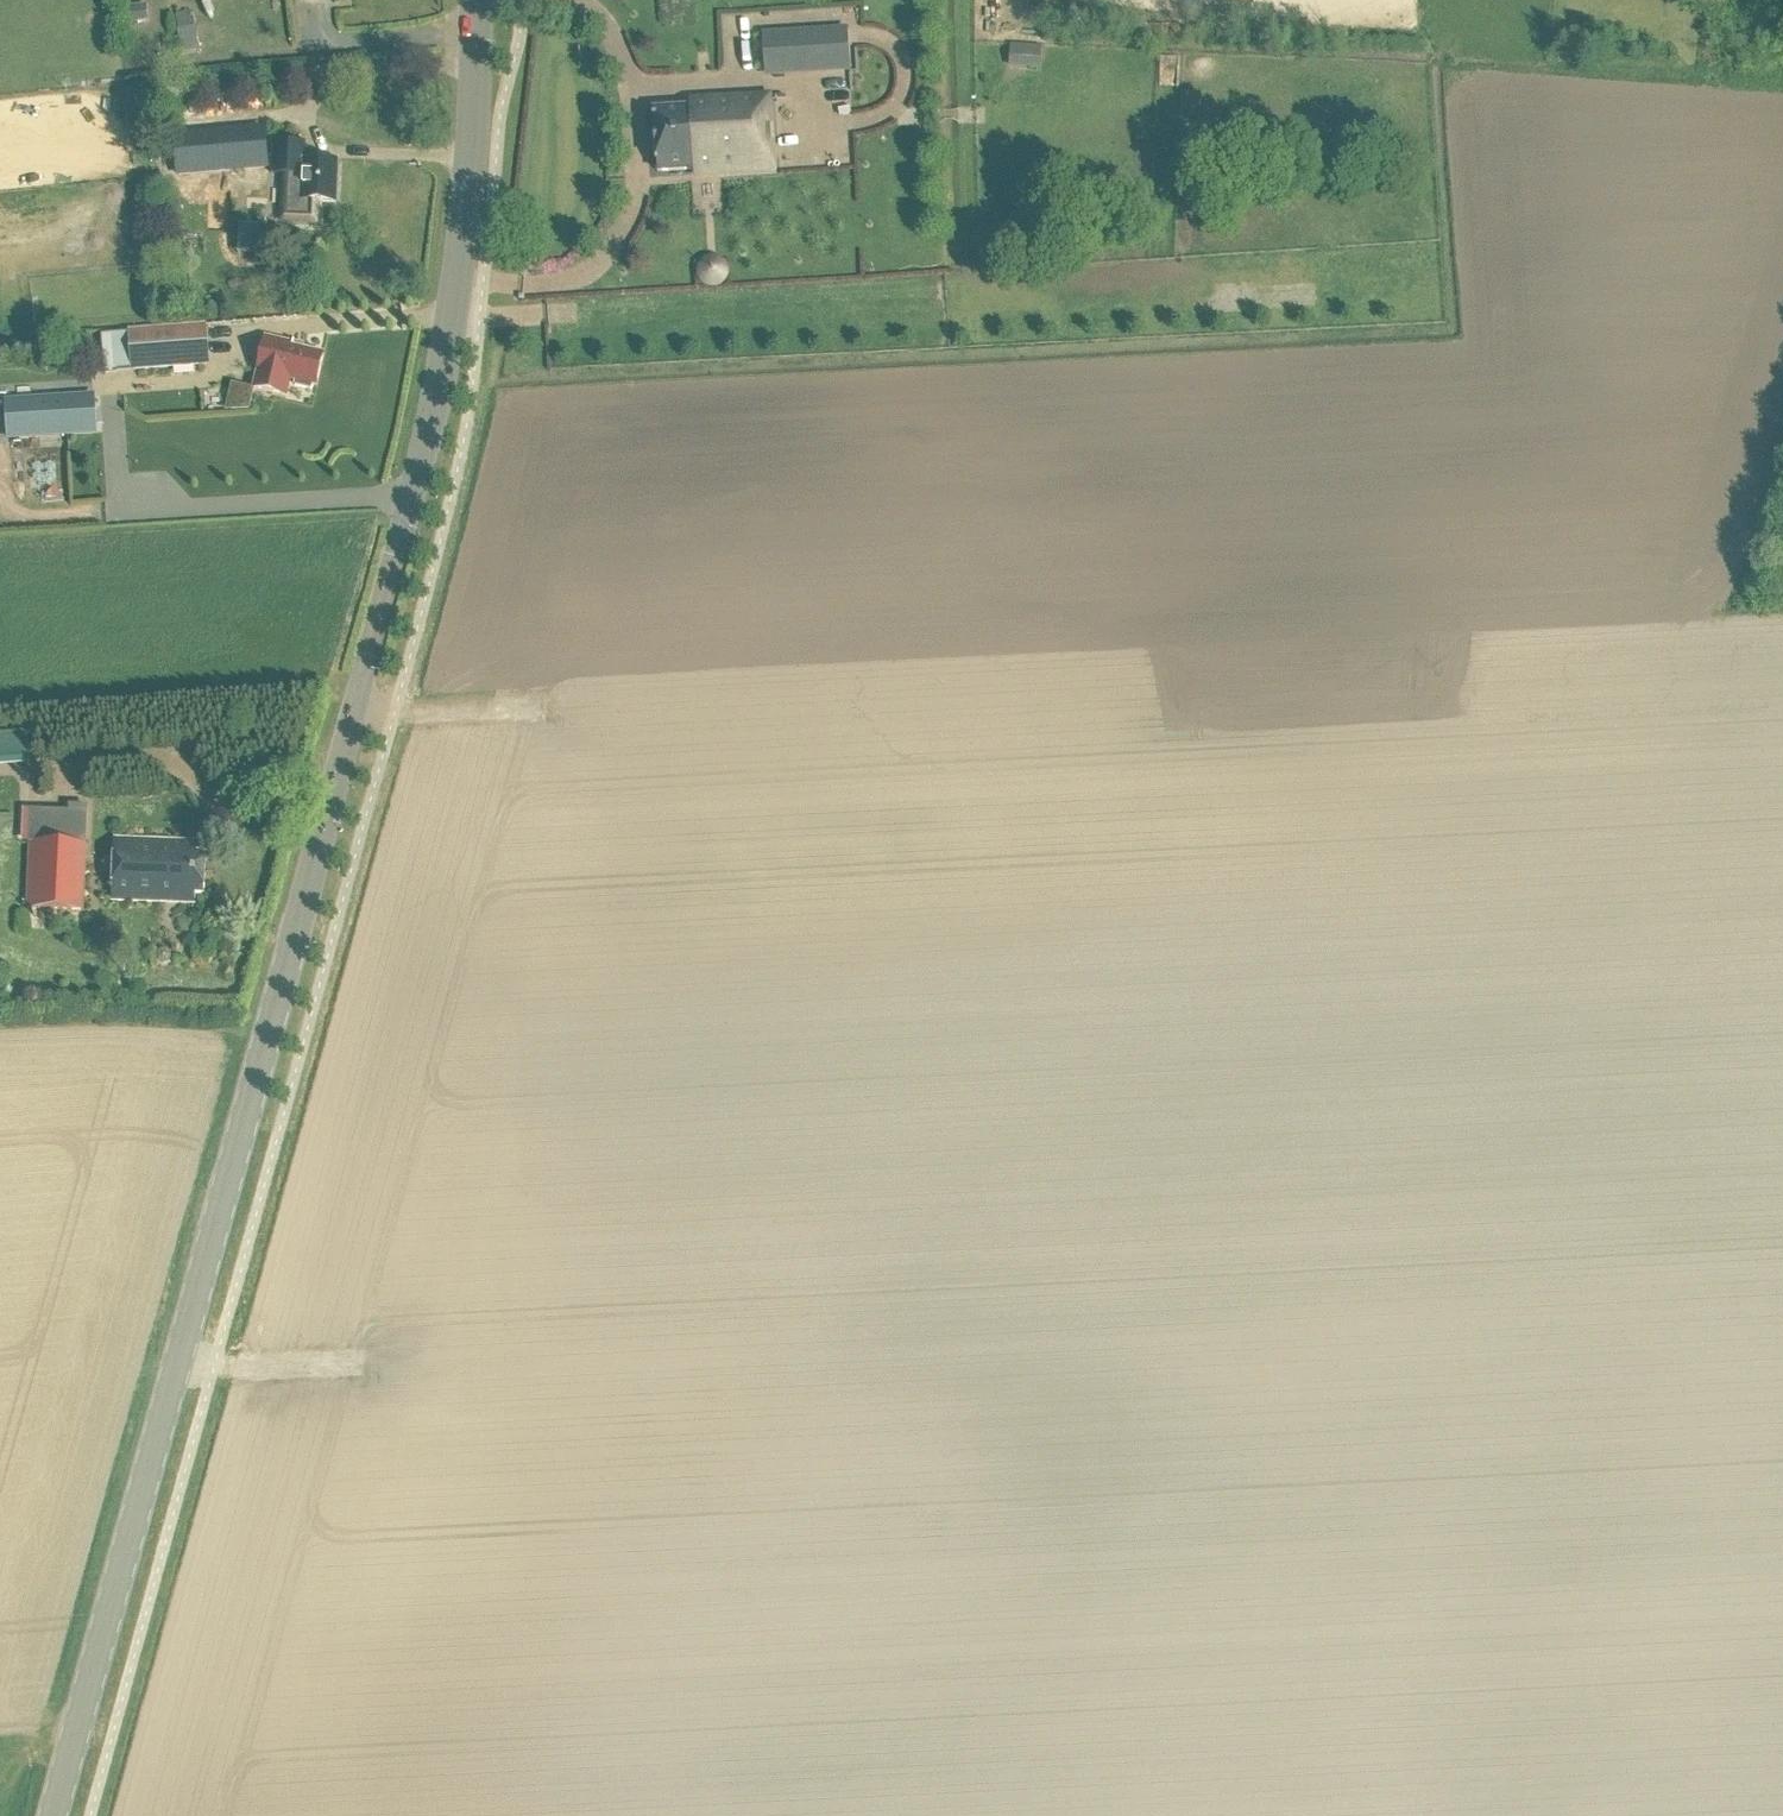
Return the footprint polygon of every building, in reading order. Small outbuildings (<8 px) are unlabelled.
[(200,56),(197,27),(185,29),(188,58),(200,56)] [(846,33),(764,38),(766,71),(849,66),(846,33)] [(1010,67),(1039,70),(1040,50),(1011,48),(1010,67)] [(1212,89),(1215,66),(1174,60),(1170,83),(1212,89)] [(689,102),(690,110),(654,112),(656,138),(655,138),(655,139),(660,139),(660,147),(656,147),(656,149),(657,149),(658,174),(694,172),(694,180),(776,175),(771,97),(689,102)] [(812,138),(814,149),(835,146),(833,135),(812,138)] [(186,152),(189,179),(269,170),(265,138),(207,144),(208,150),(186,152)] [(287,203),(303,204),(303,205),(337,206),(339,166),(306,164),(306,148),(276,146),(274,177),(288,178),(287,203)] [(134,372),(207,367),(204,328),(131,334),(131,336),(103,338),(106,373),(117,373),(117,371),(134,370),(134,372)] [(266,339),(254,391),(287,398),(291,381),(297,383),(296,387),(311,391),(312,386),(317,388),(324,356),(303,352),(304,348),(295,346),(294,346),(295,343),(293,343),(293,345),(266,339)] [(237,387),(232,410),(249,411),(253,396),(247,389),(237,387)] [(10,440),(87,435),(85,399),(7,404),(10,440)] [(83,913),(87,815),(32,813),(28,911),(71,913),(83,913)] [(114,905),(194,908),(194,897),(202,897),(203,858),(196,858),(197,847),(116,844),(114,905)]
